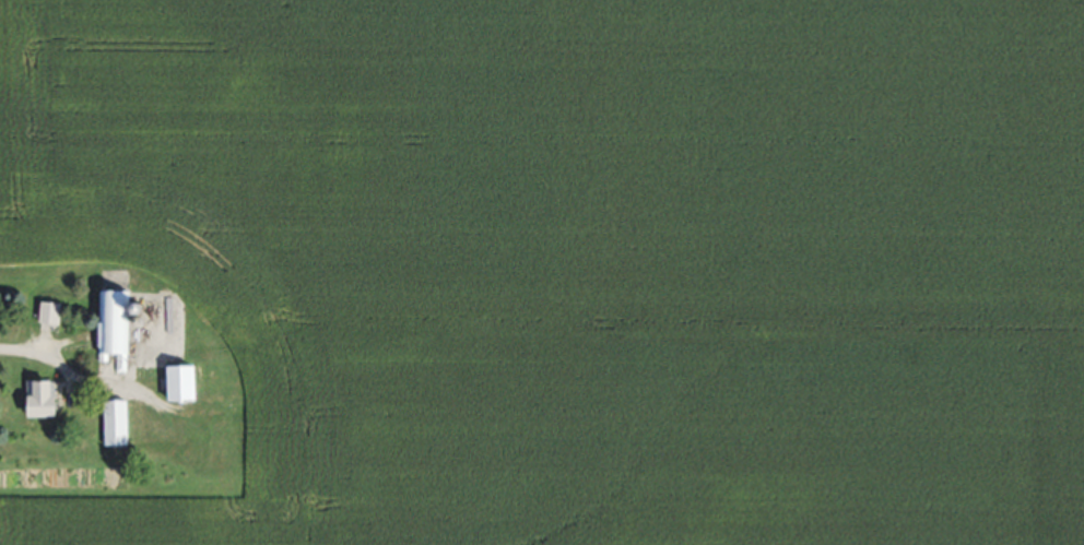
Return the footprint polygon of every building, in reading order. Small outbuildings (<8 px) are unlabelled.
[(102,358),(119,358),(118,372),(133,373),(134,289),(103,289),(102,358)] [(65,302),(44,302),(43,322),(64,322),(65,302)] [(202,364),(173,364),(173,400),(202,400),(202,364)] [(64,416),(64,379),(36,379),(36,416),(64,416)] [(132,399),(108,399),(108,445),(132,445),(132,399)]
